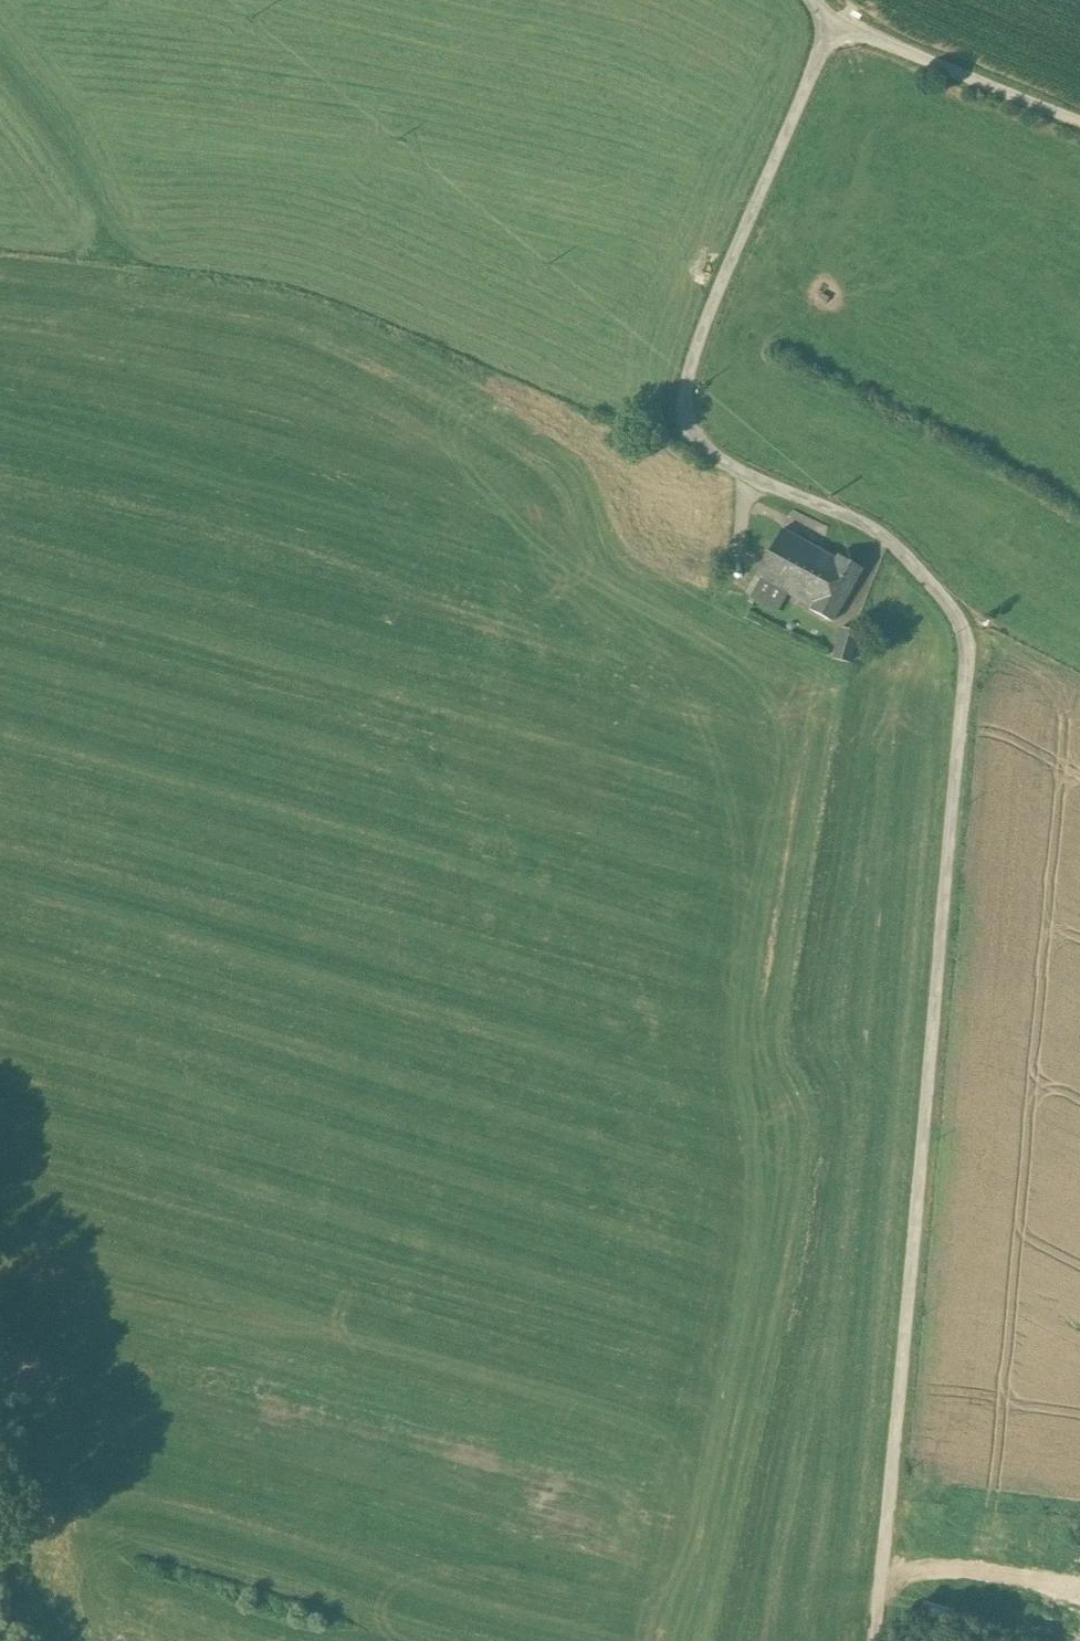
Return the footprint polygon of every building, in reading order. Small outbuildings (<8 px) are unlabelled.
[(861,570),(772,526),(747,578),(835,622),(861,570)]
